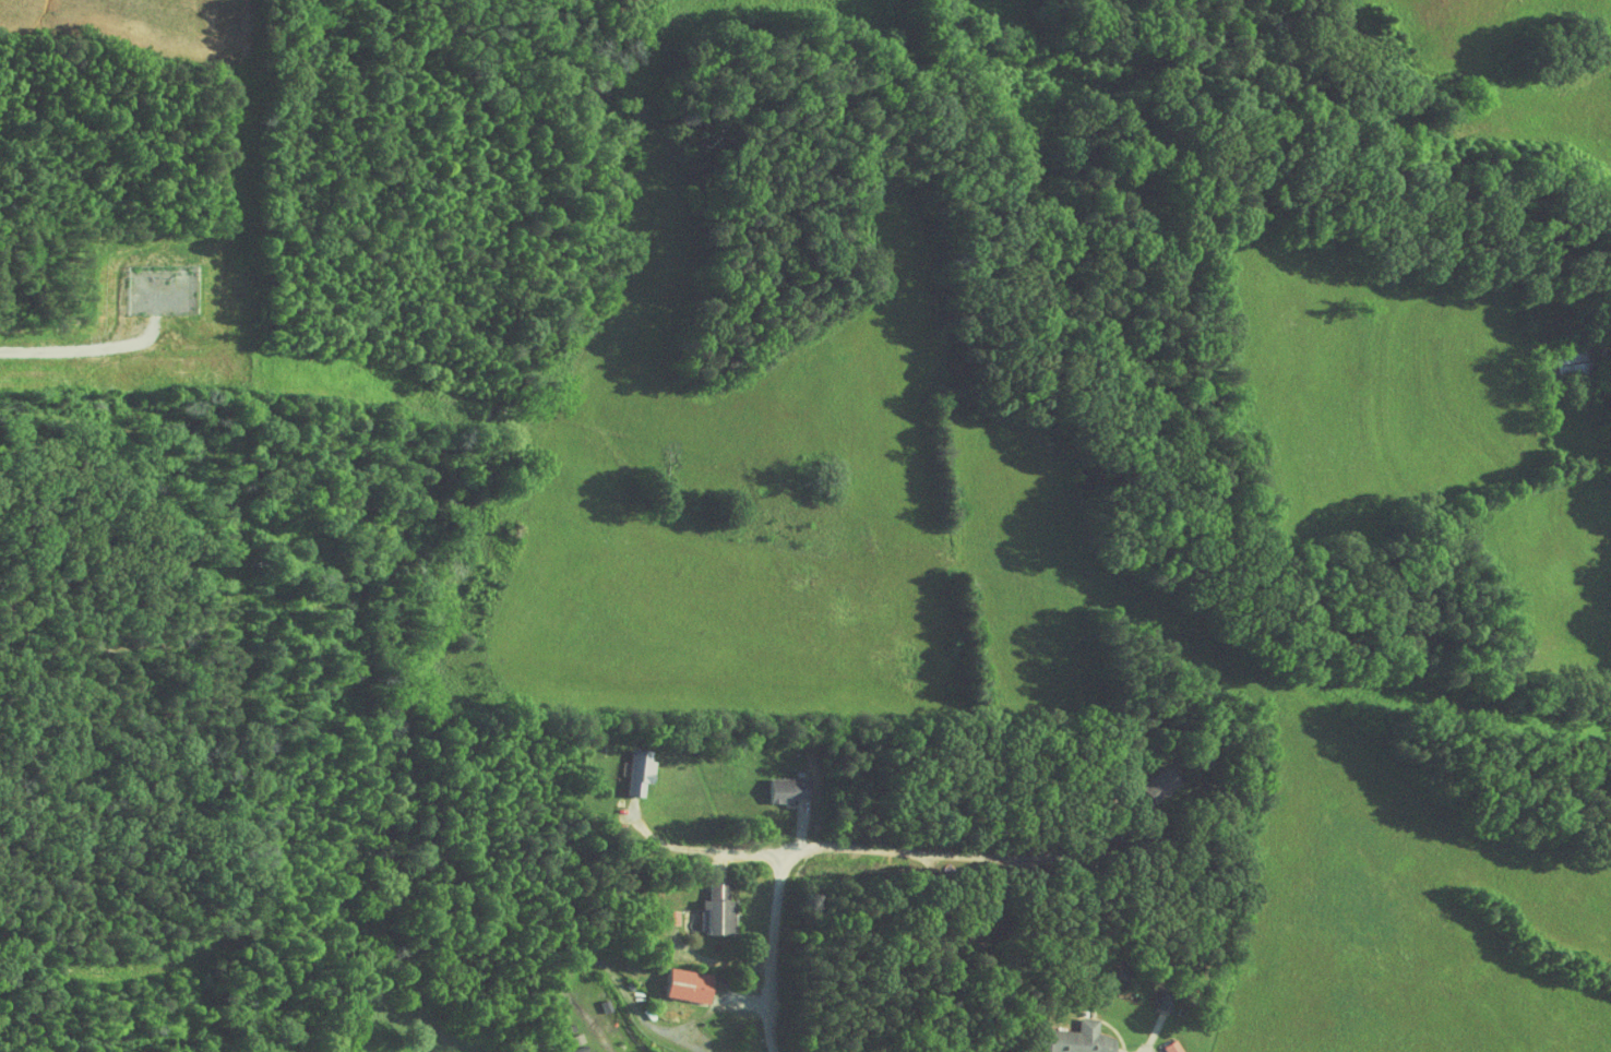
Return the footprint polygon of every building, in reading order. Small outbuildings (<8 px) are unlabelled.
[(1581,345),(1548,347),(1550,384),(1561,383),(1560,372),(1583,371),(1581,345)] [(648,752),(624,751),(620,797),(638,798),(639,783),(646,784),(648,752)] [(1171,782),(1155,767),(1130,794),(1146,809),(1171,782)] [(759,780),(760,804),(803,802),(802,778),(759,780)] [(728,934),(729,901),(724,901),(725,883),(700,883),(699,933),(728,934)] [(676,925),(676,910),(662,910),(662,924),(676,925)] [(653,996),(703,1002),(706,973),(656,967),(653,996)] [(1151,1009),(1166,1011),(1169,993),(1154,991),(1151,1009)] [(1027,1051),(1108,1051),(1109,1036),(1093,1035),(1094,1019),(1074,1018),(1073,1031),(1028,1028),(1027,1051)] [(1161,1051),(1179,1051),(1171,1038),(1158,1046),(1161,1051)]
